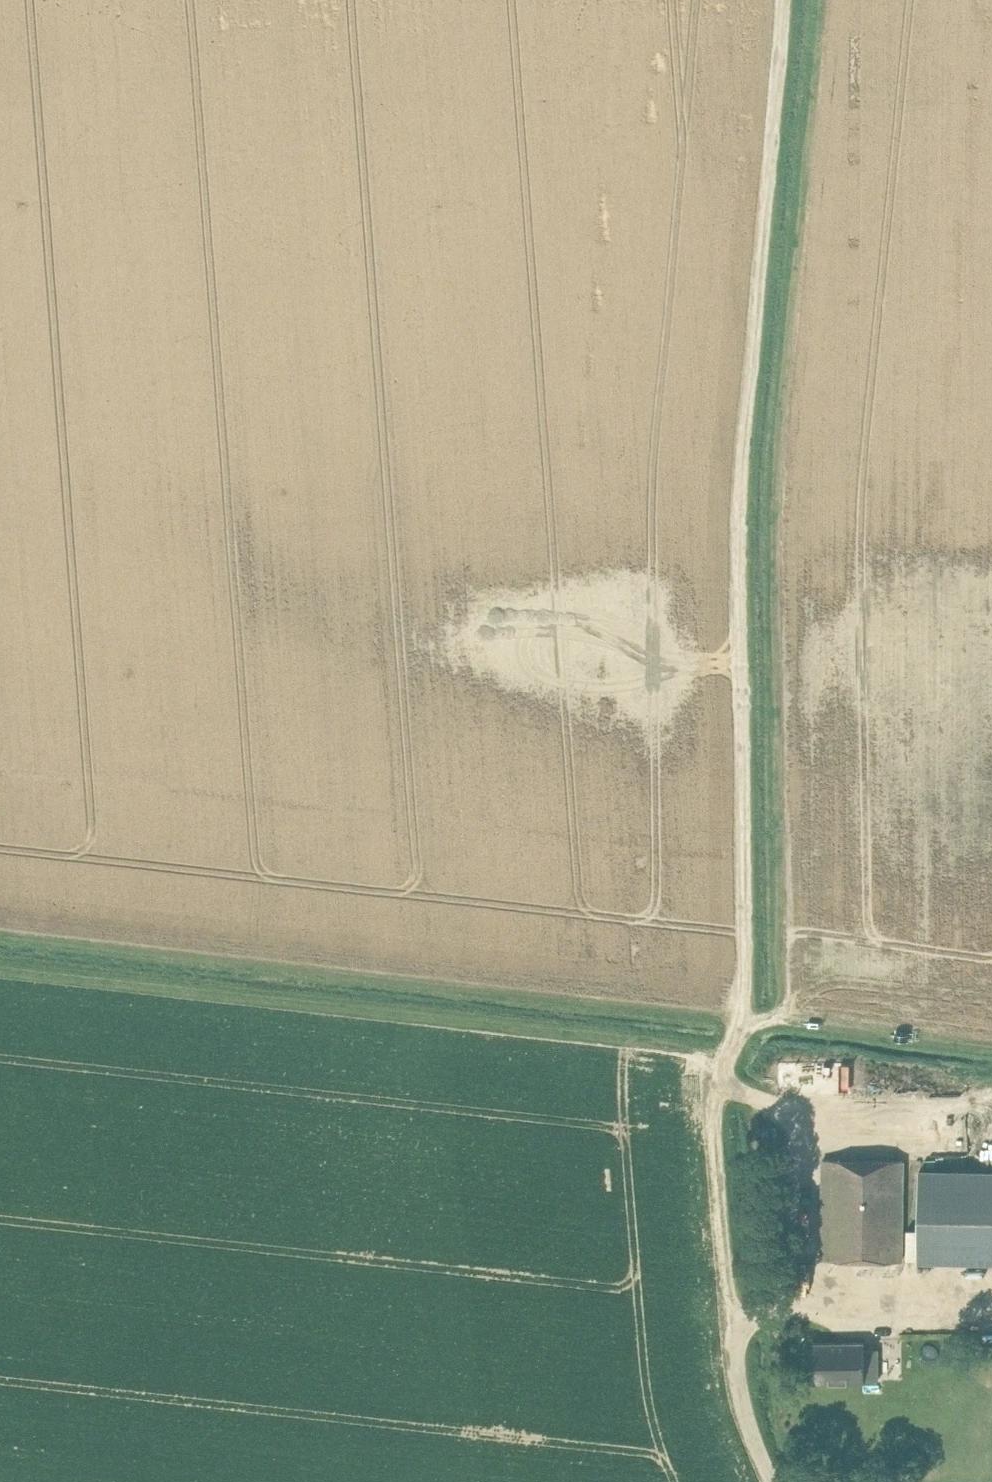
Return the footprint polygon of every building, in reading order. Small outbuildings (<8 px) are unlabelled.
[(852,1098),(853,1061),(777,1060),(776,1098),(852,1098)] [(964,1146),(982,1145),(982,1135),(964,1135),(964,1146)] [(902,1260),(903,1160),(823,1159),(822,1259),(902,1260)] [(919,1171),(917,1261),(991,1262),(991,1172),(919,1171)] [(865,1348),(865,1342),(812,1343),(813,1381),(879,1380),(879,1348),(865,1348)]
